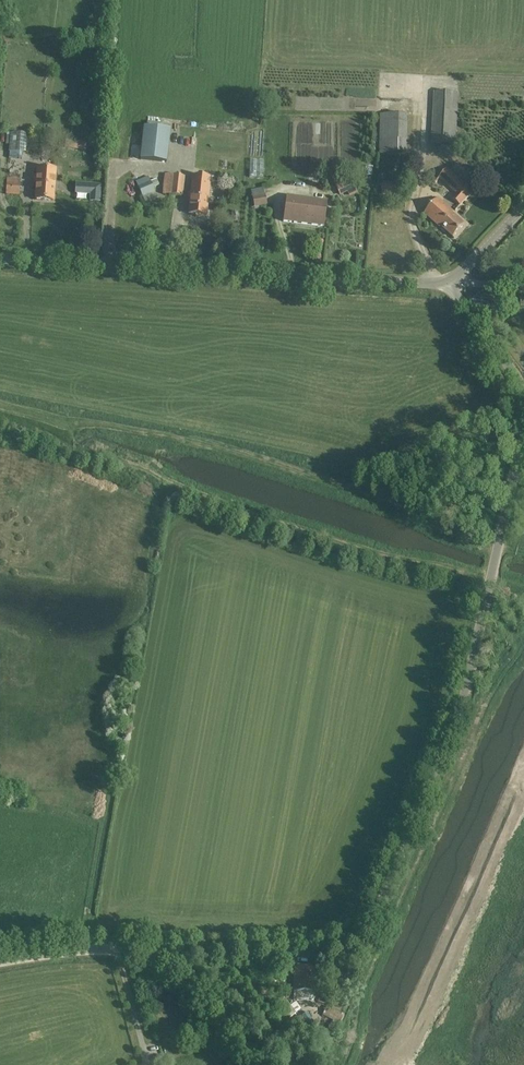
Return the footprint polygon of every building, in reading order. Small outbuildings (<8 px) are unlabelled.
[(435,92),(432,143),(464,145),(466,134),(456,134),(459,94),(435,92)] [(378,154),(407,154),(407,116),(380,115),(378,154)] [(144,128),(140,160),(167,163),(171,130),(144,127),(144,128)] [(22,159),(25,134),(10,133),(8,157),(22,159)] [(68,142),(67,150),(76,151),(77,143),(68,142)] [(263,178),(264,161),(250,160),(249,177),(263,178)] [(36,185),(35,200),(54,202),(56,170),(37,169),(37,176),(33,176),(33,184),(36,185)] [(474,192),(449,169),(440,179),(458,195),(454,199),(462,206),(474,192)] [(164,175),(163,195),(183,197),(185,177),(164,175)] [(334,182),(341,196),(356,189),(349,175),(334,182)] [(145,202),(157,197),(153,188),(159,184),(157,179),(151,181),(148,176),(136,182),(145,202)] [(6,195),(19,196),(20,179),(6,179),(6,195)] [(76,182),(75,192),(90,193),(90,200),(100,201),(101,183),(76,182)] [(383,182),(383,195),(395,196),(396,182),(383,182)] [(189,215),(206,216),(209,186),(192,184),(189,215)] [(252,191),(255,208),(268,205),(264,188),(252,191)] [(327,202),(287,197),(283,222),(324,227),(327,202)] [(441,227),(453,237),(465,224),(453,213),(454,212),(439,199),(425,214),(440,227),(441,227)] [(314,966),(294,966),(294,992),(300,992),(314,992),(314,966)] [(283,997),(277,1002),(290,1018),(296,1013),(295,1012),(290,1005),(285,999),(283,997)] [(330,1018),(333,1012),(327,1009),(324,1015),(330,1018)]
